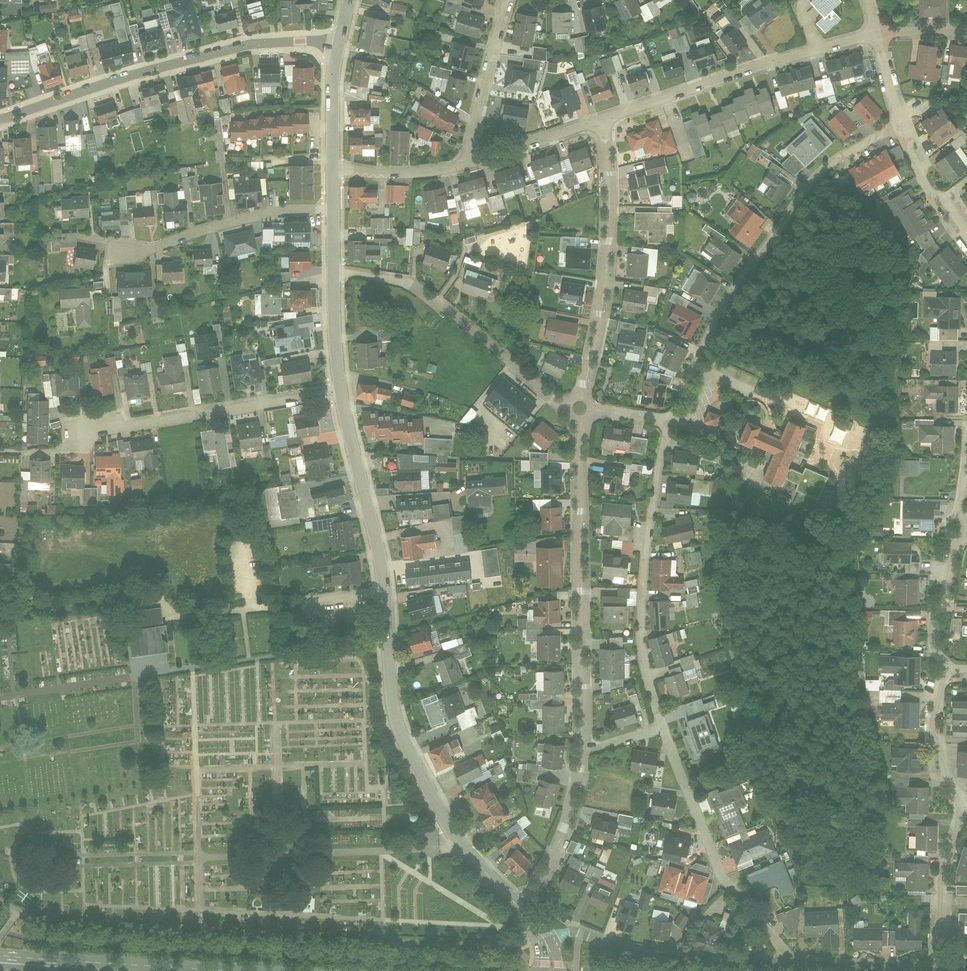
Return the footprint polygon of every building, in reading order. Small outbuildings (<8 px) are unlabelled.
[(166,11),(170,28),(177,26),(181,43),(203,37),(193,0),(183,0),(171,3),(172,9),(166,11)] [(251,24),(270,16),(264,0),(257,0),(253,2),(253,0),(243,0),(251,24)] [(282,23),(295,22),(293,0),(290,0),(280,1),(282,23)] [(307,9),(319,10),(321,0),(308,0),(307,9)] [(388,9),(394,0),(373,0),(388,9)] [(632,0),(620,0),(616,2),(625,20),(639,13),(632,0)] [(771,0),(756,0),(743,10),(756,26),(778,8),(771,0)] [(823,18),(817,23),(826,33),(842,19),(833,10),(842,2),(840,0),(806,0),(823,18)] [(948,0),(921,0),(920,17),(947,19),(948,0)] [(391,12),(405,17),(408,6),(394,2),(391,12)] [(41,12),(56,11),(56,4),(40,5),(41,12)] [(607,29),(601,6),(584,11),(589,34),(607,29)] [(151,7),(141,11),(143,17),(153,13),(151,7)] [(68,10),(69,22),(80,20),(79,9),(68,10)] [(727,9),(714,19),(723,31),(736,20),(727,9)] [(208,17),(213,34),(239,27),(234,10),(208,17)] [(479,37),(484,18),(461,12),(456,31),(479,37)] [(568,32),(567,12),(553,13),(554,33),(568,32)] [(519,14),(517,30),(536,32),(538,17),(519,14)] [(365,17),(358,47),(378,52),(385,22),(365,17)] [(159,28),(138,35),(143,53),(165,47),(159,28)] [(687,35),(678,36),(677,28),(671,29),(675,51),(689,49),(687,35)] [(721,39),(734,55),(749,44),(736,28),(721,39)] [(517,30),(515,45),(533,48),(536,32),(517,30)] [(589,35),(574,37),(577,59),(585,58),(584,51),(591,50),(589,35)] [(114,42),(119,65),(134,61),(128,39),(114,42)] [(99,46),(105,68),(119,65),(114,42),(99,46)] [(475,47),(456,43),(451,66),(469,70),(475,47)] [(941,46),(918,43),(915,72),(937,75),(941,46)] [(719,63),(712,44),(690,52),(696,71),(719,63)] [(961,78),(962,68),(966,69),(966,46),(951,44),(947,77),(961,78)] [(64,58),(70,77),(87,72),(81,53),(64,58)] [(859,53),(843,58),(850,79),(866,74),(859,53)] [(605,74),(623,69),(619,54),(601,60),(605,74)] [(686,75),(679,58),(663,64),(669,81),(686,75)] [(843,58),(827,63),(834,84),(850,79),(843,58)] [(355,60),(351,84),(368,87),(370,74),(380,76),(382,65),(355,60)] [(61,83),(58,68),(51,70),(48,61),(38,63),(44,87),(61,83)] [(279,86),(280,63),(259,63),(259,86),(279,86)] [(548,72),(556,72),(557,63),(549,63),(548,72)] [(237,64),(220,69),(227,95),(244,90),(237,64)] [(537,70),(510,65),(506,87),(533,92),(537,70)] [(444,95),(462,99),(466,81),(451,78),(452,71),(433,67),(431,75),(448,79),(444,95)] [(812,67),(797,71),(802,90),(817,86),(812,67)] [(309,93),(308,68),(293,68),(294,93),(309,93)] [(651,85),(646,68),(624,76),(629,92),(651,85)] [(797,71),(781,75),(786,94),(802,90),(797,71)] [(210,72),(177,80),(181,97),(192,95),(195,107),(206,104),(203,91),(214,88),(210,72)] [(591,88),(596,103),(616,96),(608,74),(597,78),(599,85),(591,88)] [(163,83),(152,86),(157,103),(168,100),(163,83)] [(573,85),(551,92),(558,115),(580,108),(573,85)] [(152,86),(142,90),(146,106),(157,103),(152,86)] [(775,113),(767,88),(759,91),(760,94),(754,96),(752,91),(739,95),(740,98),(729,102),(730,106),(720,109),(721,113),(707,118),(706,114),(702,115),(701,112),(694,114),(701,137),(713,133),(716,142),(729,138),(728,134),(740,130),(738,124),(749,121),(748,117),(760,113),(762,118),(775,113)] [(853,107),(871,126),(884,114),(866,95),(853,107)] [(227,98),(219,99),(221,113),(230,112),(227,98)] [(169,103),(171,115),(177,114),(180,126),(189,124),(183,99),(169,103)] [(417,114),(434,123),(443,108),(426,99),(417,114)] [(118,116),(114,103),(94,109),(99,122),(118,116)] [(530,108),(503,103),(500,121),(526,126),(530,108)] [(120,112),(124,126),(143,121),(140,107),(120,112)] [(434,123),(451,132),(460,117),(443,108),(434,123)] [(349,109),(349,123),(369,124),(370,110),(349,109)] [(829,123),(844,140),(859,128),(844,111),(829,123)] [(960,133),(947,112),(927,124),(940,145),(960,133)] [(294,132),(309,132),(309,114),(293,114),(293,116),(278,116),(278,118),(262,118),(262,120),(246,120),(246,121),(231,121),(231,142),(247,142),(247,139),(262,139),(262,137),(279,137),(279,134),(294,135),(294,132)] [(783,162),(795,176),(833,141),(811,118),(804,125),(807,129),(789,145),(785,141),(777,148),(787,159),(783,162)] [(79,119),(63,121),(65,150),(82,149),(79,119)] [(646,126),(627,134),(633,151),(643,147),(647,155),(662,149),(664,154),(679,149),(671,130),(664,133),(658,119),(645,124),(646,126)] [(92,125),(93,133),(86,133),(88,154),(105,153),(104,141),(108,141),(106,124),(92,125)] [(418,125),(414,136),(429,141),(433,130),(418,125)] [(53,148),(51,126),(37,127),(39,149),(53,148)] [(391,131),(390,161),(407,161),(408,132),(391,131)] [(951,142),(956,149),(966,142),(962,135),(951,142)] [(13,138),(16,165),(31,163),(28,137),(13,138)] [(349,152),(363,153),(364,138),(350,137),(349,152)] [(432,142),(432,156),(440,156),(440,142),(432,142)] [(764,151),(754,144),(746,155),(756,162),(764,151)] [(593,167),(587,147),(569,153),(575,173),(593,167)] [(886,151),(874,158),(887,180),(898,174),(886,151)] [(956,152),(939,164),(951,182),(966,172),(966,168),(956,152)] [(557,156),(544,160),(548,174),(561,171),(557,156)] [(53,182),(62,182),(61,158),(52,159),(53,182)] [(634,200),(663,194),(660,176),(670,174),(667,158),(647,162),(650,175),(630,178),(634,200)] [(874,158),(862,164),(875,186),(887,180),(874,158)] [(544,160),(532,163),(536,177),(548,174),(544,160)] [(262,161),(251,162),(251,170),(263,169),(262,161)] [(862,164),(851,170),(863,193),(875,186),(862,164)] [(287,166),(287,183),(307,183),(307,166),(287,166)] [(520,166),(508,170),(513,189),(526,186),(520,166)] [(764,194),(780,204),(793,182),(771,169),(763,182),(769,186),(764,194)] [(508,170),(495,174),(501,193),(513,189),(508,170)] [(843,191),(850,180),(836,172),(830,182),(843,191)] [(44,194),(44,184),(39,185),(38,174),(32,175),(33,194),(44,194)] [(202,201),(204,216),(217,214),(212,183),(200,185),(199,176),(190,177),(194,202),(202,201)] [(259,177),(246,178),(248,204),(261,203),(259,177)] [(246,178),(233,179),(235,204),(248,204),(246,178)] [(483,178),(471,182),(476,198),(488,194),(483,178)] [(918,200),(906,180),(883,194),(894,214),(899,211),(918,200)] [(471,182),(459,186),(464,202),(476,198),(471,182)] [(287,183),(287,200),(307,200),(307,183),(287,183)] [(404,185),(389,185),(389,197),(405,196),(404,185)] [(362,187),(350,187),(350,208),(363,208),(363,202),(377,202),(377,192),(362,192),(362,187)] [(424,192),(429,213),(442,210),(437,189),(424,192)] [(143,204),(151,203),(150,190),(142,191),(143,204)] [(162,192),(165,220),(185,219),(183,201),(175,201),(174,191),(162,192)] [(502,194),(488,197),(492,212),(506,208),(502,194)] [(62,218),(88,217),(88,196),(61,196),(62,218)] [(731,232),(744,242),(764,216),(739,198),(727,214),(738,222),(731,232)] [(930,211),(922,198),(918,200),(899,211),(906,224),(930,211)] [(155,224),(153,204),(131,207),(134,226),(155,224)] [(449,208),(452,224),(458,223),(456,207),(449,208)] [(660,212),(636,212),(636,230),(650,230),(650,243),(669,243),(669,225),(674,225),(674,212),(674,207),(660,207),(660,212)] [(99,213),(101,228),(120,225),(118,210),(99,213)] [(937,225),(930,211),(906,224),(913,238),(937,225)] [(371,229),(375,229),(375,242),(392,242),(392,217),(371,217),(371,229)] [(263,240),(310,240),(310,222),(288,222),(288,218),(282,218),(282,228),(263,228),(263,240)] [(450,225),(451,233),(460,232),(459,224),(450,225)] [(412,238),(420,238),(420,228),(406,228),(406,245),(412,245),(412,238)] [(230,256),(257,249),(252,230),(225,237),(230,256)] [(52,250),(75,247),(73,232),(51,235),(52,250)] [(711,260),(724,271),(738,253),(716,234),(707,245),(717,253),(711,260)] [(348,242),(349,261),(363,261),(362,242),(348,242)] [(966,271),(966,267),(948,244),(929,260),(950,285),(966,271)] [(93,270),(97,250),(78,246),(74,266),(93,270)] [(423,263),(446,270),(451,255),(429,247),(423,263)] [(194,267),(212,267),(212,248),(194,248),(194,267)] [(568,249),(567,267),(591,269),(592,251),(568,249)] [(289,269),(310,269),(310,253),(289,254),(289,269)] [(628,253),(627,278),(648,279),(649,254),(628,253)] [(162,263),(164,282),(185,280),(183,261),(162,263)] [(691,294),(710,305),(722,282),(703,272),(691,294)] [(134,274),(117,274),(118,298),(134,298),(134,274)] [(150,274),(134,274),(134,298),(150,298),(150,274)] [(462,290),(487,299),(492,285),(467,276),(462,290)] [(561,302),(583,306),(586,288),(564,284),(561,302)] [(89,285),(57,288),(59,308),(75,307),(77,328),(93,326),(89,285)] [(300,307),(308,306),(308,289),(286,290),(287,307),(291,307),(291,311),(301,311),(300,307)] [(625,311),(647,315),(651,294),(629,290),(625,311)] [(937,325),(959,326),(961,293),(921,291),(920,316),(938,317),(937,325)] [(674,330),(691,338),(702,315),(686,307),(689,300),(674,292),(669,300),(676,304),(667,320),(676,325),(674,330)] [(275,327),(280,354),(312,348),(308,330),(315,329),(312,316),(294,319),(294,323),(275,327)] [(547,341),(574,347),(579,324),(551,319),(547,341)] [(377,323),(377,340),(394,340),(394,323),(377,323)] [(624,329),(619,356),(644,360),(649,330),(637,328),(637,331),(624,329)] [(199,359),(218,356),(215,333),(195,336),(199,359)] [(670,342),(659,367),(676,374),(687,349),(670,342)] [(356,344),(358,369),(375,367),(373,343),(356,344)] [(931,372),(956,373),(957,349),(931,348),(931,372)] [(542,369),(563,378),(570,362),(550,353),(542,369)] [(230,357),(236,390),(249,388),(249,385),(262,383),(258,360),(243,362),(242,355),(230,357)] [(69,356),(70,366),(79,365),(78,356),(69,356)] [(157,376),(160,395),(189,390),(186,373),(182,374),(179,357),(164,359),(166,374),(157,376)] [(283,386),(312,380),(308,360),(279,365),(283,386)] [(634,362),(632,371),(641,373),(642,364),(634,362)] [(108,367),(90,369),(93,397),(112,395),(108,367)] [(198,371),(202,393),(222,390),(219,367),(198,371)] [(56,374),(60,397),(80,395),(77,372),(56,374)] [(124,376),(128,399),(148,395),(144,372),(124,376)] [(521,425),(537,405),(504,379),(488,398),(521,425)] [(43,381),(44,397),(51,396),(50,380),(43,381)] [(663,384),(646,382),(643,404),(660,406),(663,384)] [(936,411),(956,411),(956,382),(924,382),(924,398),(936,398),(936,411)] [(358,384),(356,398),(375,401),(376,399),(391,401),(392,392),(378,389),(378,387),(358,384)] [(404,394),(401,405),(415,408),(417,397),(404,394)] [(27,402),(26,422),(45,423),(45,402),(27,402)] [(472,408),(461,419),(467,425),(478,413),(472,408)] [(721,415),(712,410),(707,420),(716,425),(721,415)] [(364,413),(365,437),(377,436),(378,440),(393,439),(394,443),(407,442),(408,443),(425,442),(424,419),(408,420),(408,416),(395,417),(394,414),(378,415),(377,412),(364,413)] [(294,419),(297,437),(319,433),(316,415),(294,419)] [(775,451),(765,474),(779,480),(802,426),(788,420),(780,438),(760,429),(762,425),(747,419),(737,440),(751,446),(753,442),(775,451)] [(229,449),(262,443),(258,421),(201,431),(204,451),(214,449),(218,469),(232,466),(229,449)] [(557,436),(541,421),(531,433),(547,448),(557,436)] [(26,422),(26,442),(44,443),(45,423),(26,422)] [(936,449),(952,449),(952,422),(919,422),(919,442),(936,442),(936,449)] [(606,423),(602,447),(629,451),(634,428),(606,423)] [(286,435),(268,436),(269,447),(286,446),(286,435)] [(152,437),(130,441),(133,458),(141,457),(143,468),(155,466),(153,455),(156,454),(152,437)] [(301,452),(306,476),(321,473),(320,465),(329,463),(326,447),(301,452)] [(677,452),(676,472),(700,474),(702,454),(677,452)] [(124,494),(122,453),(94,455),(95,477),(104,477),(105,494),(124,494)] [(558,492),(557,469),(548,469),(547,453),(530,454),(531,471),(540,471),(541,493),(558,492)] [(930,474),(930,458),(900,458),(900,474),(930,474)] [(47,459),(31,459),(31,480),(47,480),(47,459)] [(60,465),(60,486),(84,486),(84,465),(60,465)] [(604,466),(603,481),(611,481),(610,493),(621,494),(623,467),(604,466)] [(798,484),(795,490),(819,500),(829,477),(805,467),(802,473),(791,468),(786,479),(798,484)] [(401,471),(401,488),(415,488),(414,470),(401,471)] [(414,470),(415,488),(428,487),(428,470),(414,470)] [(288,473),(281,475),(283,484),(290,482),(288,473)] [(140,479),(131,479),(131,489),(141,488),(140,479)] [(467,481),(468,507),(487,506),(486,498),(508,497),(507,479),(467,481)] [(669,483),(668,501),(692,503),(693,485),(669,483)] [(324,503),(345,499),(342,485),(309,492),(311,500),(323,498),(324,503)] [(295,489),(278,491),(277,486),(264,488),(268,526),(299,523),(295,489)] [(83,488),(83,504),(97,504),(97,488),(83,488)] [(397,502),(399,519),(402,518),(402,520),(409,519),(408,517),(411,517),(411,518),(414,518),(414,519),(420,518),(420,517),(422,516),(422,517),(434,516),(431,499),(420,500),(420,499),(409,501),(409,500),(397,502)] [(903,527),(934,528),(935,501),(904,500),(903,527)] [(633,505),(603,502),(601,524),(606,525),(605,532),(624,534),(625,528),(631,529),(633,505)] [(560,528),(560,508),(541,508),(542,529),(560,528)] [(450,518),(456,553),(469,551),(463,515),(450,518)] [(665,526),(669,544),(696,538),(691,515),(676,518),(677,524),(665,526)] [(328,524),(332,549),(351,545),(347,520),(328,524)] [(401,538),(404,559),(425,557),(424,549),(437,548),(435,534),(401,538)] [(622,548),(621,553),(632,554),(634,542),(613,539),(612,547),(622,548)] [(884,560),(912,560),(912,540),(884,540),(884,560)] [(481,549),(485,577),(501,575),(497,547),(481,549)] [(563,586),(563,547),(536,548),(537,587),(563,586)] [(703,568),(702,551),(695,551),(694,547),(676,548),(677,557),(685,556),(686,570),(703,568)] [(605,574),(628,578),(631,557),(607,554),(605,574)] [(337,565),(331,566),(330,556),(311,557),(312,573),(328,572),(331,586),(357,581),(353,558),(337,561),(337,565)] [(653,558),(652,587),(683,587),(683,575),(670,575),(671,558),(653,558)] [(405,568),(407,585),(472,577),(470,561),(405,568)] [(895,601),(916,602),(917,575),(896,574),(895,601)] [(684,581),(688,607),(699,606),(697,592),(700,591),(698,579),(684,581)] [(139,603),(146,601),(144,589),(131,592),(132,600),(139,599),(139,603)] [(406,602),(411,622),(437,616),(432,596),(406,602)] [(628,620),(628,596),(603,596),(603,620),(628,620)] [(558,623),(557,599),(540,600),(540,607),(535,607),(535,624),(558,623)] [(650,601),(651,629),(667,628),(665,600),(650,601)] [(162,646),(157,610),(129,614),(134,647),(145,645),(145,649),(162,646)] [(894,641),(915,641),(916,618),(894,617),(894,641)] [(685,629),(676,631),(678,640),(687,638),(685,629)] [(408,635),(413,654),(434,649),(429,630),(408,635)] [(556,660),(556,635),(538,635),(538,660),(556,660)] [(664,635),(649,639),(658,667),(673,663),(664,635)] [(611,648),(599,649),(601,678),(624,678),(623,637),(611,638),(611,648)] [(895,681),(920,682),(921,654),(878,652),(878,670),(895,671),(895,681)] [(434,662),(443,686),(461,679),(453,656),(434,662)] [(562,694),(562,671),(543,671),(544,694),(562,694)] [(684,673),(665,678),(670,698),(689,693),(684,673)] [(630,698),(637,696),(636,687),(628,688),(630,698)] [(438,700),(445,719),(464,713),(457,694),(438,700)] [(897,724),(918,725),(920,699),(883,697),(882,714),(898,715),(897,724)] [(951,700),(951,711),(966,711),(966,700),(951,700)] [(638,721),(633,703),(612,708),(617,726),(638,721)] [(563,732),(561,704),(542,705),(543,733),(563,732)] [(701,711),(680,718),(691,750),(712,743),(701,711)] [(951,711),(951,723),(966,723),(966,711),(951,711)] [(951,723),(951,734),(966,734),(966,723),(951,723)] [(500,724),(491,727),(494,740),(504,738),(500,724)] [(428,751),(435,770),(454,763),(451,755),(463,750),(459,739),(428,751)] [(891,769),(919,770),(920,740),(892,739),(891,769)] [(562,746),(545,744),(542,766),(559,768),(562,746)] [(658,754),(630,750),(628,768),(656,772),(658,754)] [(956,750),(956,773),(966,773),(966,750),(956,750)] [(456,769),(463,784),(483,774),(476,759),(456,769)] [(537,764),(519,763),(517,781),(535,783),(537,764)] [(556,782),(539,778),(534,801),(551,805),(556,782)] [(753,857),(776,849),(768,827),(748,835),(739,808),(747,805),(739,783),(704,795),(710,810),(716,808),(739,870),(755,864),(753,857)] [(496,797),(489,784),(470,795),(478,808),(496,797)] [(894,804),(919,804),(919,784),(894,784),(894,804)] [(673,817),(676,796),(654,792),(650,814),(673,817)] [(504,810),(496,797),(478,808),(485,821),(504,810)] [(596,821),(593,840),(615,844),(619,825),(596,821)] [(918,849),(937,849),(937,822),(917,822),(918,849)] [(466,834),(478,849),(488,840),(476,825),(466,834)] [(689,856),(692,836),(666,831),(661,859),(681,862),(682,854),(689,856)] [(571,840),(567,850),(582,856),(586,845),(571,840)] [(516,851),(506,861),(520,875),(530,865),(516,851)] [(780,894),(795,888),(782,857),(746,872),(753,891),(775,882),(780,894)] [(957,870),(966,873),(966,859),(960,857),(957,870)] [(906,888),(927,888),(926,860),(907,860),(907,863),(896,863),(896,875),(906,875),(906,888)] [(684,869),(666,864),(659,890),(684,897),(683,900),(703,905),(710,877),(691,872),(690,874),(683,872),(684,869)] [(569,870),(561,885),(578,893),(586,879),(569,870)] [(598,883),(591,903),(608,909),(615,889),(598,883)] [(957,885),(956,894),(966,894),(966,886),(957,885)] [(648,911),(651,894),(646,893),(643,910),(648,911)] [(621,905),(614,926),(631,931),(638,910),(621,905)] [(840,931),(839,908),(805,910),(806,933),(822,932),(823,946),(838,945),(837,931),(840,931)] [(895,950),(923,950),(923,928),(921,928),(921,910),(908,910),(908,927),(895,927),(895,950)] [(671,923),(653,918),(648,936),(667,941),(671,923)] [(725,925),(704,918),(695,945),(716,952),(725,925)] [(883,948),(883,926),(854,925),(854,948),(883,948)]
